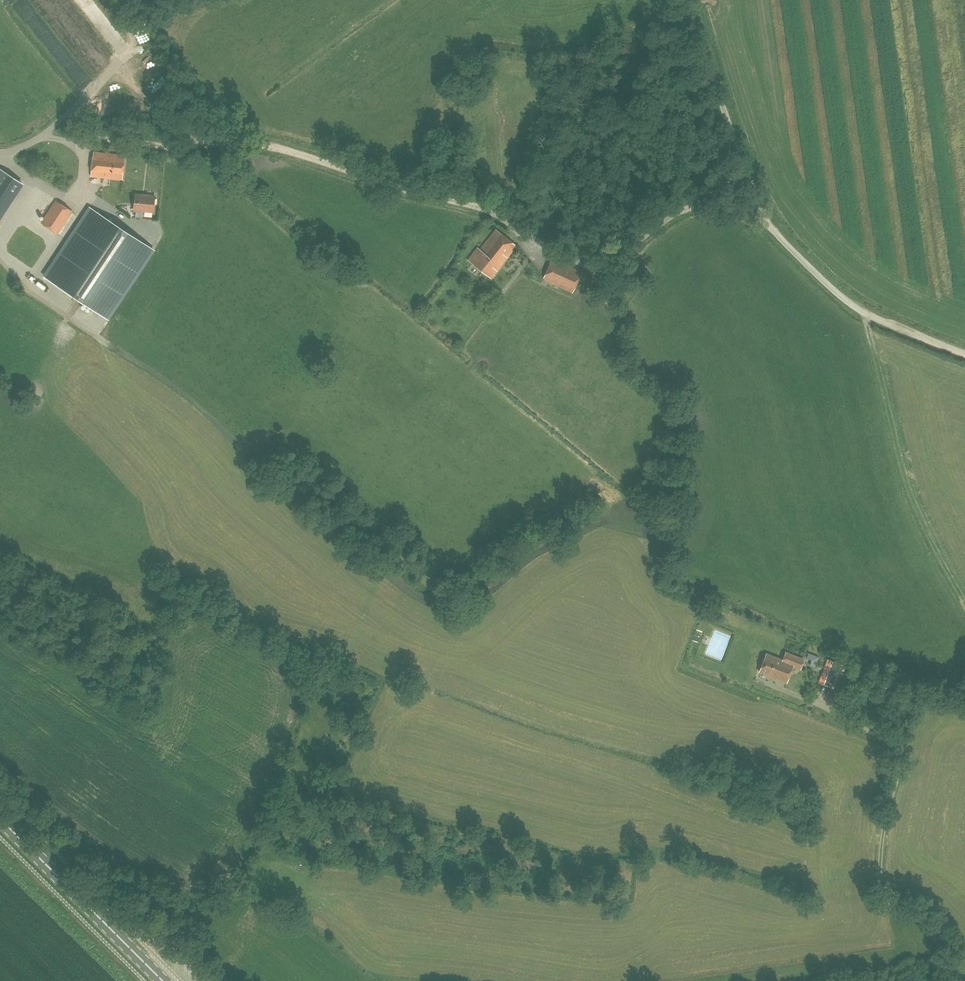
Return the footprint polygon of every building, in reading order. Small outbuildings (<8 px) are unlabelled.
[(28,0),(17,0),(13,2),(21,17),(34,10),(28,0)] [(77,51),(96,50),(96,43),(87,44),(86,36),(77,37),(77,51)] [(93,152),(91,176),(123,179),(125,155),(93,152)] [(14,197),(23,184),(0,169),(0,188),(14,197)] [(134,209),(154,211),(155,196),(136,194),(134,209)] [(5,195),(0,205),(0,211),(8,216),(16,200),(5,195)] [(71,212),(55,201),(42,222),(58,232),(71,212)] [(90,208),(61,252),(87,270),(117,224),(90,208)] [(130,234),(117,225),(101,249),(114,258),(130,234)] [(491,278),(517,246),(496,229),(480,250),(478,248),(469,260),(491,278)] [(155,251),(130,234),(114,258),(101,249),(77,286),(50,268),(44,278),(109,321),(155,251)] [(86,271),(60,252),(50,268),(77,286),(86,271)] [(580,271),(554,259),(545,279),(571,291),(580,271)] [(793,665),(801,668),(804,660),(786,653),(783,660),(767,654),(760,671),(787,682),(793,665)] [(818,657),(808,653),(806,658),(812,660),(810,666),(814,667),(818,657)] [(837,676),(842,665),(828,660),(824,671),(837,676)]
